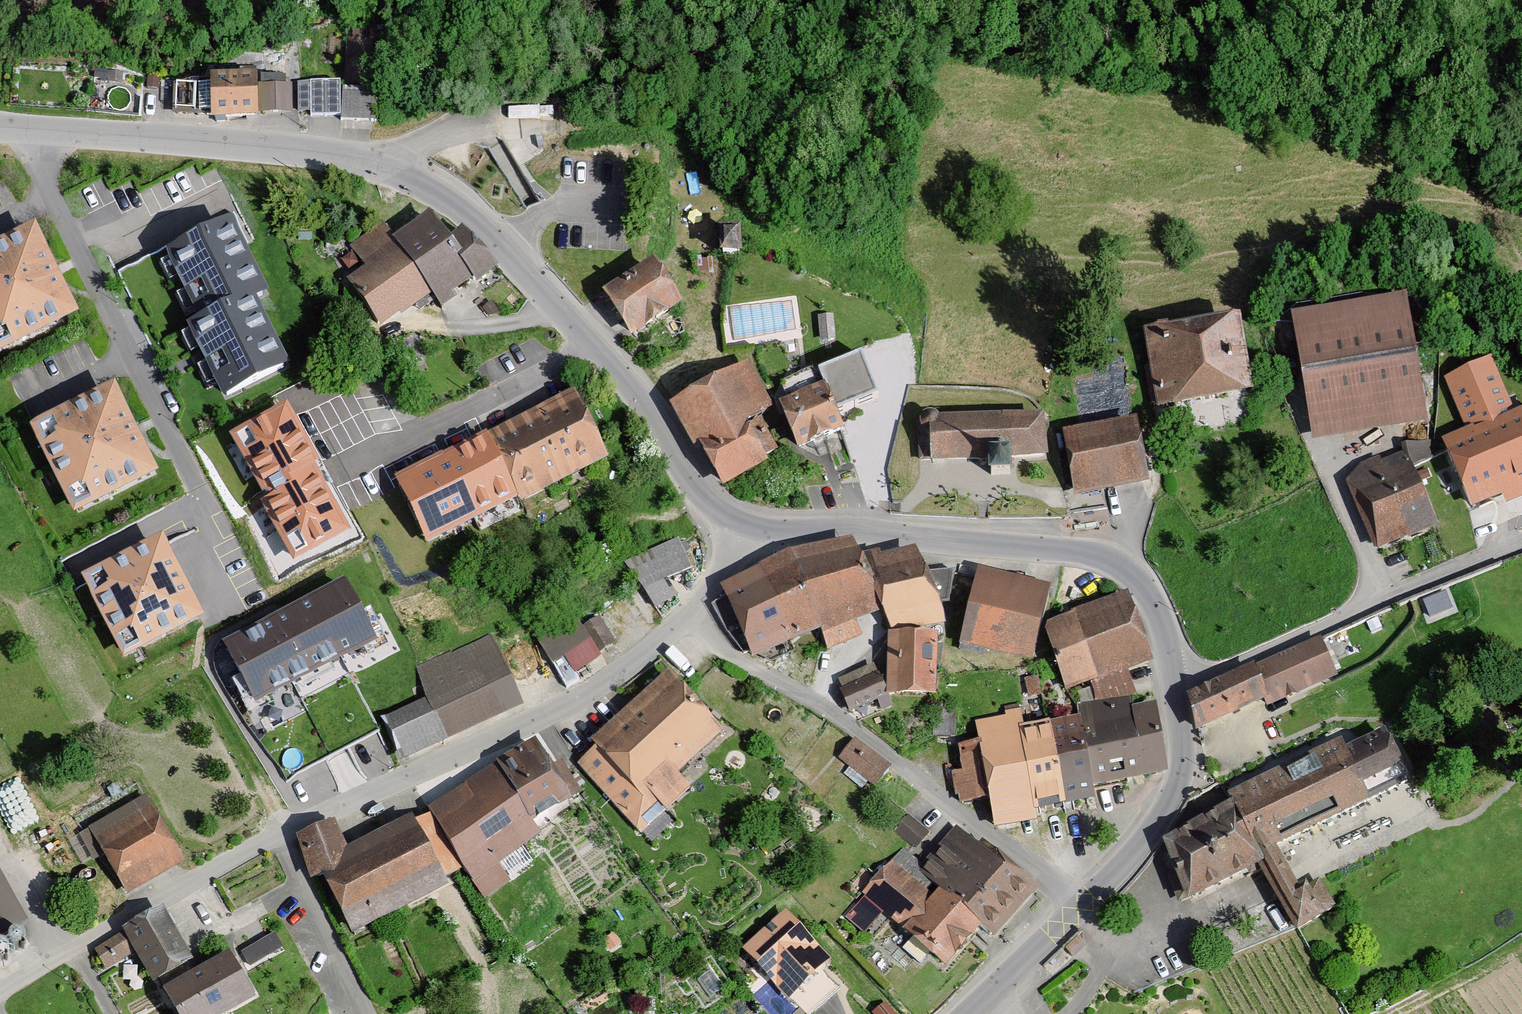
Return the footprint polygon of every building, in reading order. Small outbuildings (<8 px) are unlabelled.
[(211,70),(213,116),(258,116),(258,107),(293,107),(291,80),(258,78),(257,70),(211,70)] [(176,78),(176,105),(207,106),(208,79),(176,78)] [(339,81),(300,82),(300,108),(312,108),(312,114),(340,114),(339,81)] [(376,91),(344,90),(344,116),(376,117),(376,91)] [(467,261),(432,214),(396,240),(383,222),(350,247),(366,268),(348,281),(384,330),(434,294),(445,309),(458,300),(455,296),(476,280),(481,286),(501,271),(491,258),(477,254),(467,261)] [(263,293),(230,227),(170,257),(203,322),(191,329),(225,397),(286,366),(252,298),(263,293)] [(33,232),(0,249),(0,351),(74,313),(33,232)] [(736,241),(716,242),(717,265),(738,263),(736,241)] [(683,301),(655,255),(602,286),(630,333),(683,301)] [(1403,297),(1298,314),(1317,431),(1423,413),(1403,297)] [(1237,313),(1150,328),(1162,398),(1250,383),(1237,313)] [(859,358),(816,376),(824,395),(833,417),(876,400),(859,358)] [(1512,418),(1495,367),(1445,386),(1463,432),(1440,440),(1474,529),(1521,510),(1521,415),(1512,418)] [(774,415),(750,369),(667,410),(690,456),(700,451),(722,493),(767,470),(762,461),(774,455),(758,423),(774,415)] [(157,472),(115,391),(35,432),(77,513),(157,472)] [(607,468),(575,395),(385,478),(418,550),(607,468)] [(824,395),(780,413),(795,451),(840,433),(833,417),(824,395)] [(323,472),(288,405),(233,434),(267,499),(261,502),(292,562),(347,534),(316,475),(323,472)] [(1043,410),(923,415),(925,455),(991,452),(1009,451),(1045,450),(1043,410)] [(1134,419),(1067,431),(1077,486),(1144,474),(1134,419)] [(1010,470),(1009,451),(991,452),(992,471),(1010,470)] [(1433,520),(1406,457),(1351,480),(1378,544),(1433,520)] [(678,543),(620,565),(656,627),(693,578),(678,543)] [(201,618),(162,545),(87,584),(126,657),(201,618)] [(788,559),(717,591),(751,666),(818,639),(826,654),(860,640),(856,630),(875,621),(849,548),(788,559)] [(945,629),(913,554),(862,566),(887,639),(945,629)] [(1049,592),(975,577),(969,616),(958,652),(1032,670),(1041,634),(1049,592)] [(373,640),(343,588),(230,650),(260,702),(373,640)] [(1041,634),(1063,699),(1153,670),(1145,645),(1125,598),(1071,616),(1073,623),(1041,634)] [(561,674),(622,643),(601,603),(540,634),(561,674)] [(396,769),(522,712),(491,640),(413,669),(426,701),(377,725),(396,769)] [(935,642),(886,641),(886,703),(934,704),(935,642)] [(1337,683),(1321,644),(1185,699),(1200,738),(1337,683)] [(886,703),(876,680),(839,695),(848,719),(886,703)] [(719,739),(666,681),(591,747),(595,751),(578,768),(638,843),(690,795),(679,783),(719,739)] [(958,777),(951,778),(954,806),(986,809),(994,837),(1038,830),(1036,819),(1095,811),(1095,797),(1165,780),(1154,711),(1133,715),(1130,704),(1077,710),(1077,725),(1022,732),(1019,717),(975,728),(977,749),(958,752),(958,777)] [(531,829),(576,802),(535,735),(423,812),(481,898),(506,882),(500,869),(540,846),(531,829)] [(1235,815),(1159,854),(1190,915),(1264,877),(1294,936),(1336,915),(1318,880),(1298,891),(1281,859),(1414,792),(1385,735),(1344,756),(1339,747),(1229,804),(1235,815)] [(891,773),(850,746),(835,763),(873,794),(891,773)] [(182,869),(143,806),(87,836),(123,901),(182,869)] [(899,828),(920,839),(928,823),(907,812),(899,828)] [(447,894),(411,823),(348,853),(335,826),(286,848),(306,889),(321,887),(354,945),(447,894)] [(922,867),(902,853),(862,900),(947,979),(982,938),(992,944),(1036,895),(954,831),(922,867)] [(0,886),(0,942),(25,928),(0,886)] [(120,938),(167,1013),(238,1013),(254,1005),(227,960),(201,976),(162,914),(120,938)] [(828,963),(784,917),(740,956),(786,1007),(828,963)] [(275,926),(241,945),(251,962),(285,943),(275,926)]
